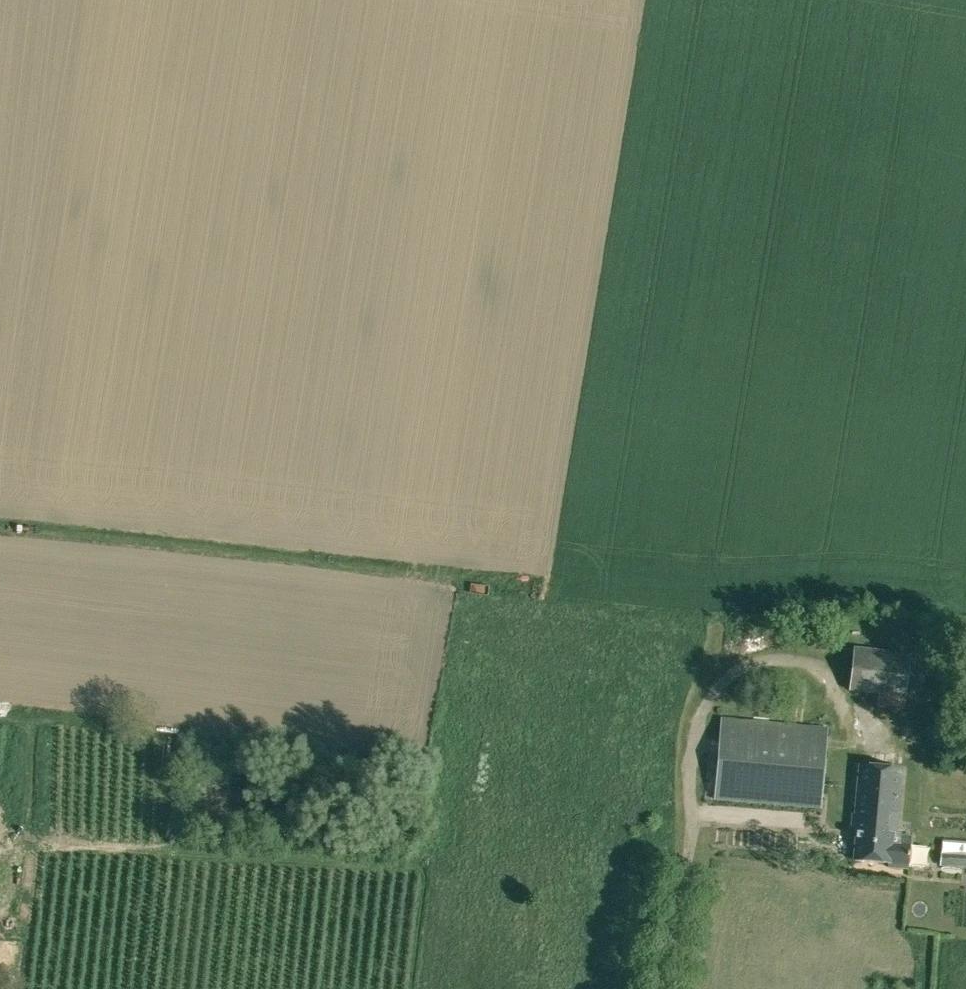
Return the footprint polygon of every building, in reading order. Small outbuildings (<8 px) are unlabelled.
[(878,695),(905,698),(911,651),(855,645),(848,691),(878,695)] [(904,709),(905,698),(878,695),(877,706),(904,709)] [(828,728),(812,727),(780,724),(721,719),(714,799),(821,808),(828,728)] [(896,832),(901,769),(859,765),(854,830),(856,830),(854,860),(874,862),(888,863),(887,867),(908,869),(910,836),(895,835),(896,832)] [(965,867),(965,844),(942,842),(939,865),(965,867)]
